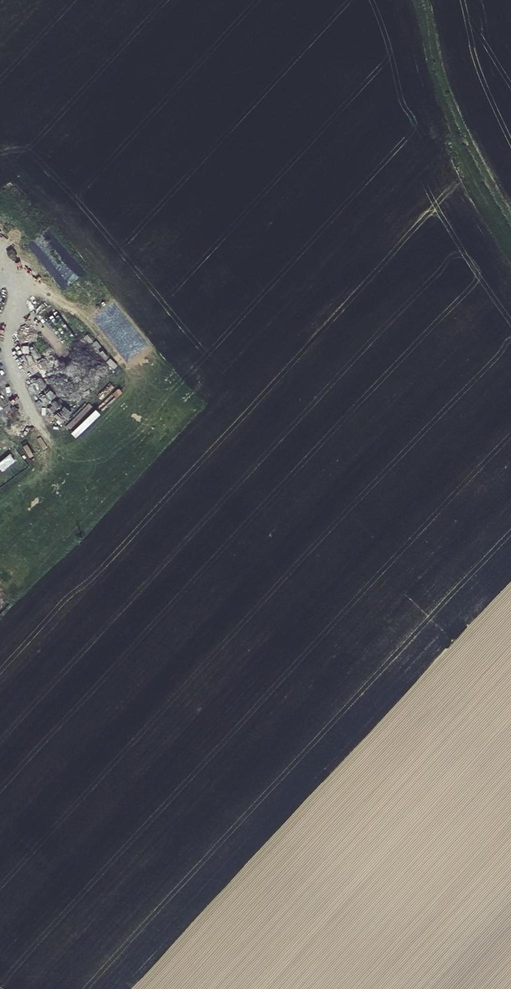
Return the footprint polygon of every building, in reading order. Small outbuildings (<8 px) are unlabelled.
[(0,463),(0,469),(3,472),(16,461),(11,454),(0,463)]
